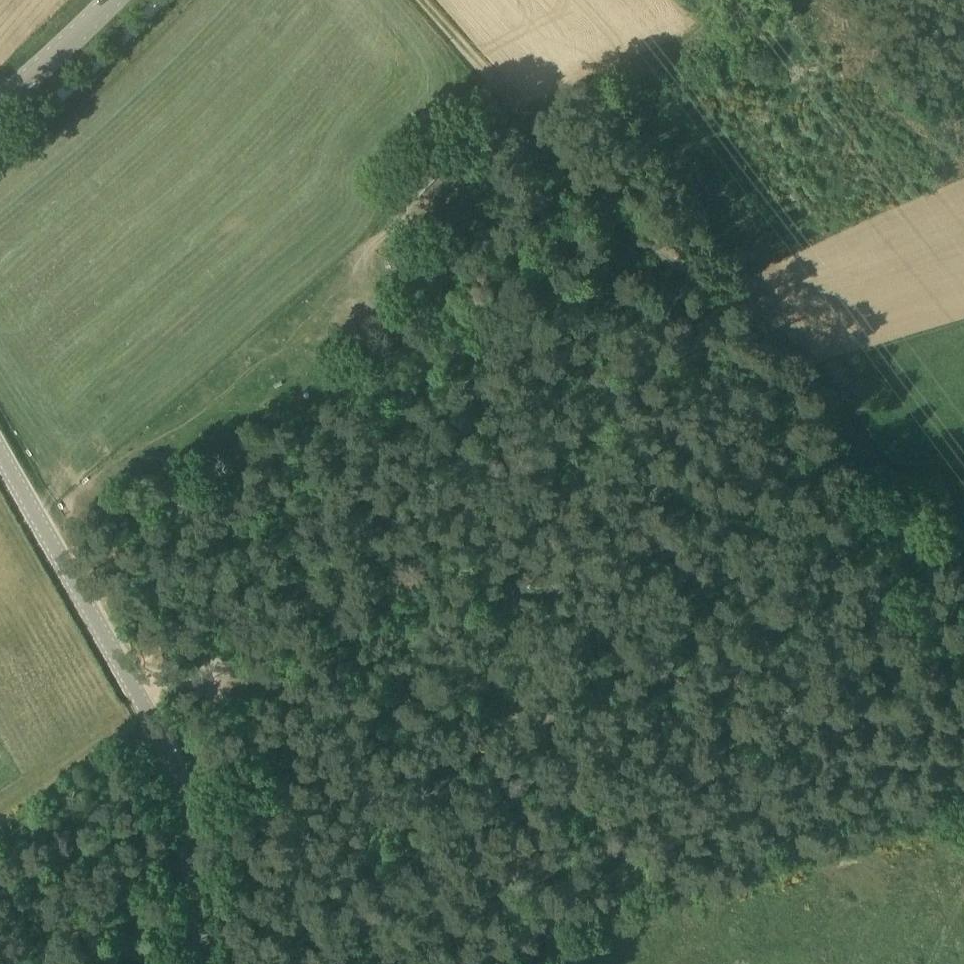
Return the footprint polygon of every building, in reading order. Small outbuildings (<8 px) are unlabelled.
[(408,182),(420,195),(429,203),(453,179),(432,158),(410,180),(408,182)]
